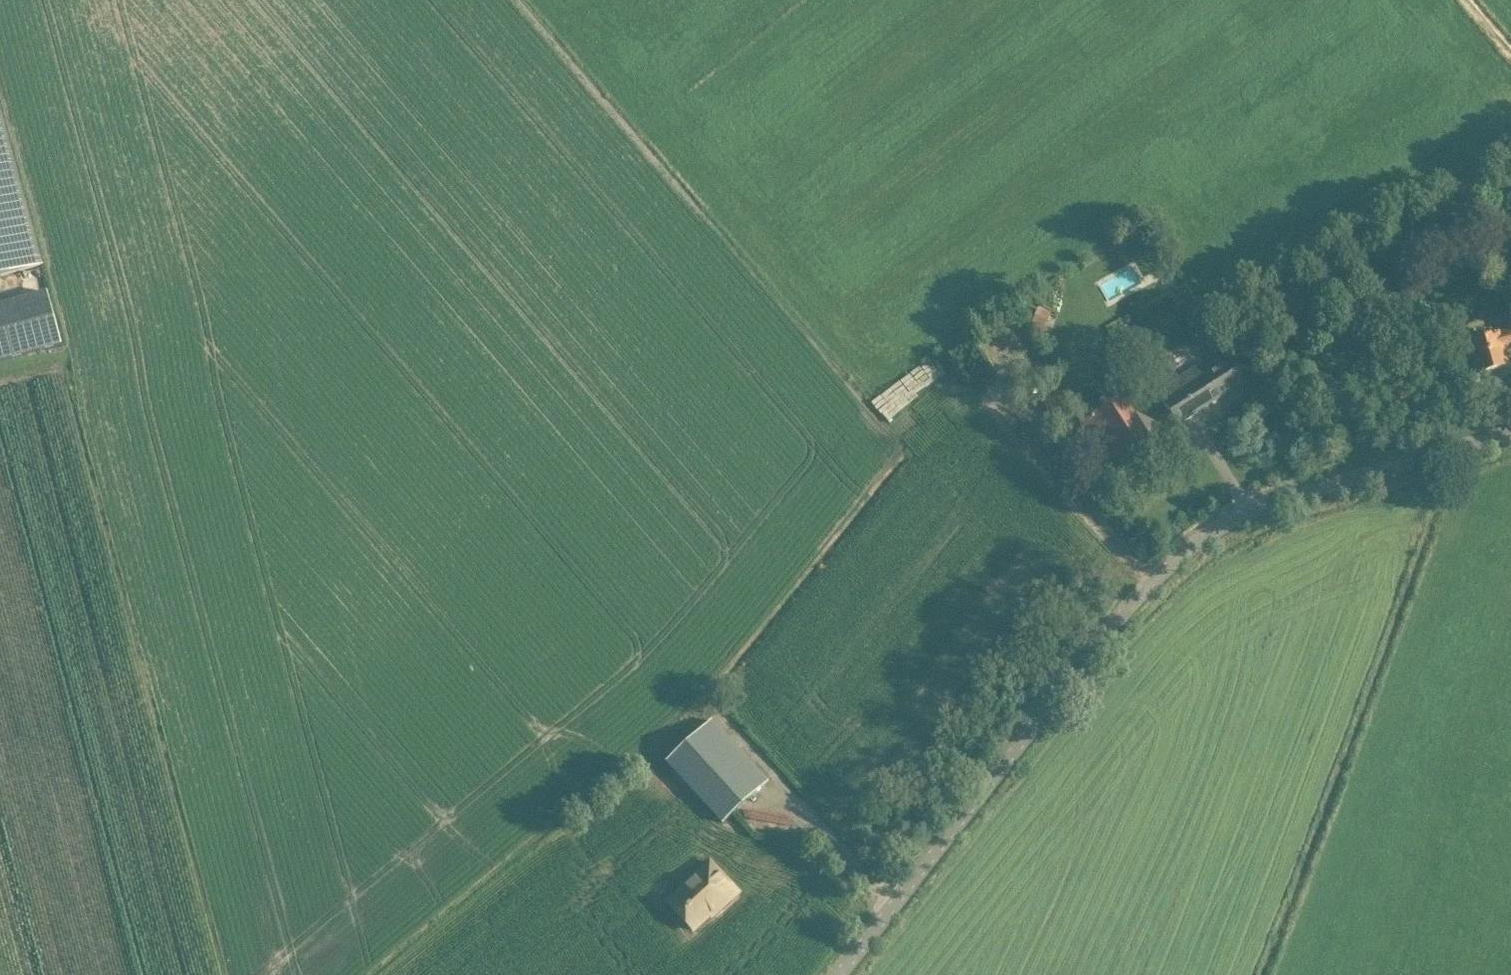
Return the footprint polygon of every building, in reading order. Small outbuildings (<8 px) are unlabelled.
[(42,265),(0,111),(0,277),(42,265)] [(66,335),(56,271),(0,281),(0,346),(66,335)] [(1505,319),(1509,332),(1467,344),(1476,376),(1507,367),(1502,351),(1510,349),(1510,317),(1505,319)] [(1201,366),(1157,394),(1178,426),(1247,381),(1233,359),(1207,376),(1201,366)] [(1156,451),(1121,397),(1086,418),(1081,422),(1117,477),(1156,451)] [(1029,641),(1019,633),(1008,647),(1017,655),(1029,641)] [(667,763),(723,823),(768,782),(712,721),(667,763)] [(737,893),(710,863),(682,890),(683,891),(669,904),(693,930),(715,911),(716,912),(737,893)]
